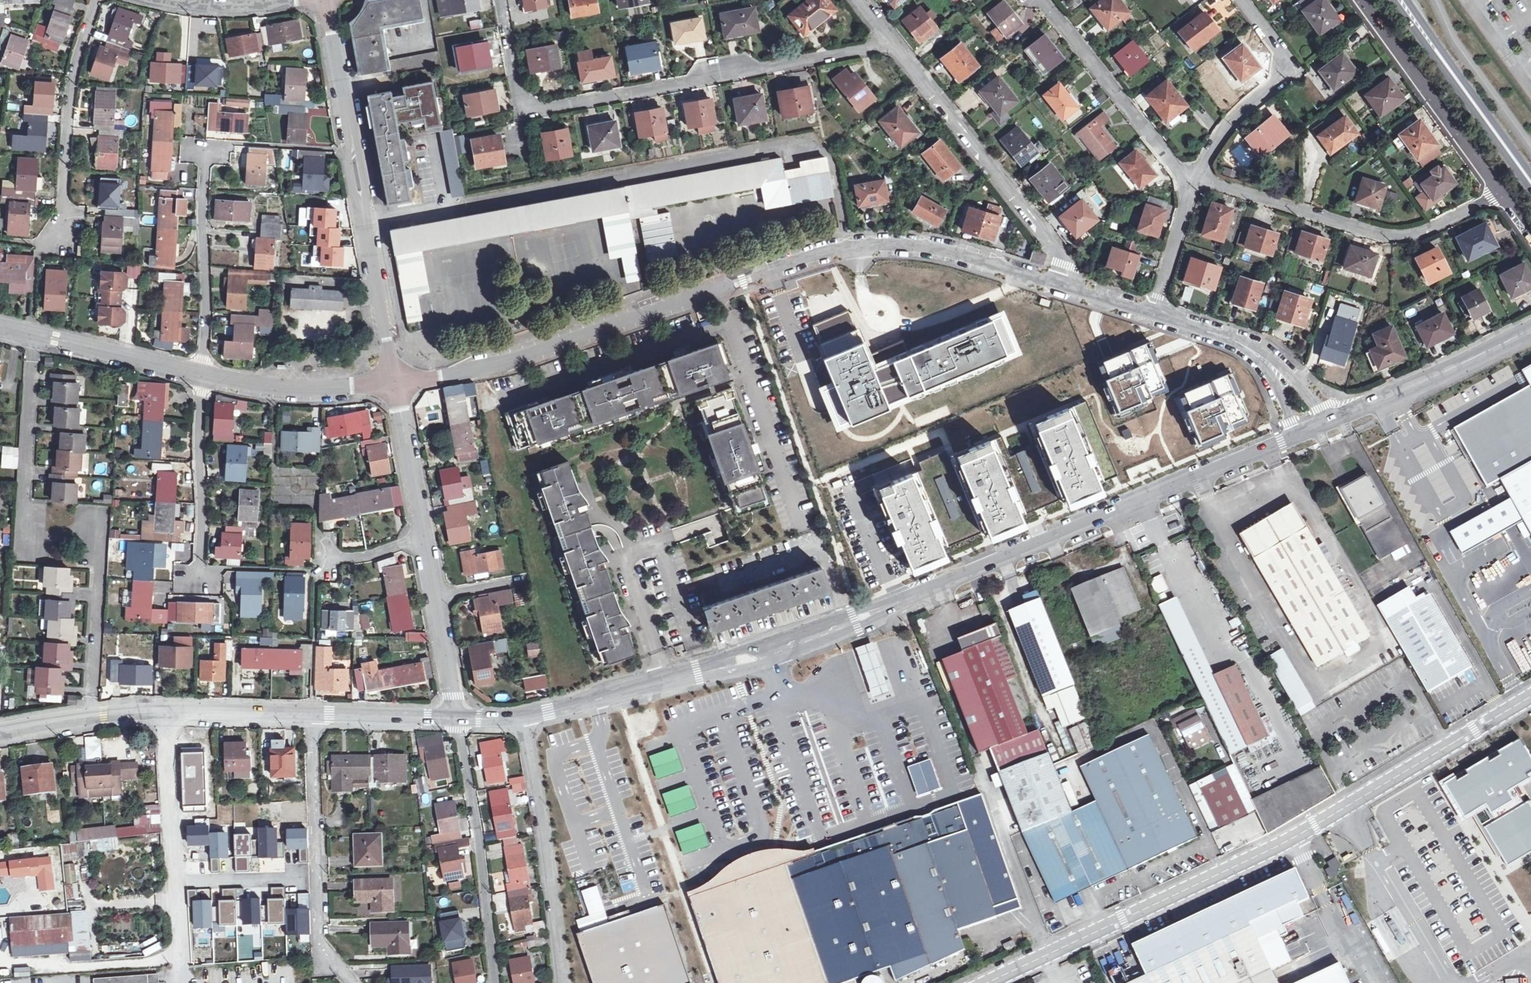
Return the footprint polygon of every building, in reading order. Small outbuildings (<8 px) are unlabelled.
[(57,5),(72,9),(74,2),(67,0),(56,0),(54,4),(57,5)] [(371,11),(362,13),(363,23),(354,24),(362,69),(363,74),(387,70),(389,76),(442,66),(439,51),(386,61),(380,25),(424,17),(420,0),(377,0),(370,1),(371,11)] [(442,15),(478,9),(477,1),(479,0),(439,0),(442,15)] [(546,5),(546,0),(524,0),(526,8),(546,5)] [(597,10),(596,0),(570,0),(572,15),(597,10)] [(802,29),(809,23),(811,27),(815,23),(834,9),(827,0),(808,0),(790,15),(802,29)] [(1006,35),(1022,22),(1012,10),(1004,0),(988,13),(1006,35)] [(1127,12),(1128,12),(1119,0),(1101,0),(1091,7),(1100,18),(1107,28),(1121,17),(1127,12)] [(1325,0),(1300,0),(1297,2),(1302,9),(1311,22),(1319,33),(1320,34),(1339,20),(1325,1),(1325,0)] [(39,25),(35,34),(60,42),(63,44),(74,10),(72,9),(57,5),(49,28),(39,25)] [(110,34),(107,41),(131,49),(134,41),(128,38),(134,20),(140,22),(143,16),(120,8),(111,34),(110,34)] [(726,36),(747,32),(747,29),(758,27),(754,8),(721,14),(726,36)] [(921,39),(935,28),(920,9),(906,20),(912,29),(921,39)] [(1194,49),(1216,31),(1209,22),(1212,20),(1208,16),(1205,11),(1195,19),(1188,11),(1175,21),(1181,29),(1180,30),(1194,49)] [(1131,17),(1127,12),(1121,17),(1125,22),(1131,17)] [(691,40),(704,38),(700,17),(671,23),(675,43),(691,40)] [(261,27),(262,33),(265,47),(270,46),(270,44),(301,38),(298,19),(267,25),(267,26),(261,27)] [(482,28),(480,19),(470,21),(471,29),(482,28)] [(1219,29),(1212,20),(1209,22),(1216,31),(1219,29)] [(1314,37),(1319,33),(1311,22),(1306,25),(1314,37)] [(809,23),(802,29),(804,32),(811,27),(809,23)] [(57,50),(60,42),(35,34),(34,33),(32,39),(35,40),(34,42),(57,50)] [(265,50),(265,47),(262,33),(256,34),(256,33),(228,39),(231,56),(265,50)] [(2,62),(20,68),(30,40),(12,34),(2,62)] [(1045,34),(1030,46),(1041,61),(1037,64),(1044,72),(1063,57),(1052,44),(1045,34)] [(1121,62),(1127,70),(1138,62),(1140,64),(1146,59),(1128,36),(1114,46),(1119,52),(1115,55),(1121,62)] [(126,63),(131,49),(107,41),(105,47),(102,46),(102,47),(97,59),(92,73),(109,78),(116,60),(126,63)] [(489,48),(486,49),(484,41),(456,46),(460,71),(488,65),(487,56),(490,56),(490,52),(489,48)] [(627,48),(631,69),(639,67),(640,71),(644,70),(660,67),(656,42),(627,48)] [(1240,80),(1260,66),(1251,53),(1242,42),(1223,57),(1240,80)] [(959,79),(978,65),(961,44),(943,58),(950,67),(959,79)] [(93,57),(97,59),(102,47),(98,45),(93,57)] [(539,70),(559,66),(555,45),(528,50),(532,71),(539,70)] [(1026,50),(1037,64),(1041,61),(1030,46),(1026,50)] [(614,75),(610,56),(593,59),(591,49),(578,51),(580,61),(579,61),(582,81),(593,79),(614,75)] [(1333,89),(1357,72),(1343,53),(1319,70),(1333,89)] [(1138,62),(1127,70),(1129,73),(1140,64),(1138,62)] [(180,88),(186,89),(188,65),(181,65),(181,64),(152,63),(151,80),(180,81),(180,88)] [(188,65),(186,89),(194,89),(195,81),(207,82),(221,83),(223,66),(193,65),(193,66),(188,65)] [(266,105),(285,106),(302,106),(302,101),(305,101),(307,69),(287,68),(286,101),(265,100),(266,105)] [(841,74),(835,79),(859,110),(875,98),(855,72),(850,75),(846,70),(841,74)] [(25,106),(25,113),(48,114),(50,114),(51,107),(53,108),(55,80),(38,78),(36,98),(30,98),(30,107),(25,106)] [(997,110),(992,114),(1001,125),(1010,118),(1005,111),(1018,101),(999,78),(982,91),(990,101),(997,110)] [(1387,78),(1367,93),(1377,107),(1380,104),(1385,110),(1401,98),(1393,87),(1387,78)] [(392,90),(368,95),(370,105),(368,105),(372,127),(374,126),(388,205),(412,201),(411,191),(414,191),(414,188),(414,186),(411,169),(407,169),(405,161),(409,160),(408,151),(407,151),(407,149),(406,147),(407,147),(405,138),(401,139),(398,123),(409,121),(412,120),(424,118),(425,122),(426,128),(428,128),(442,125),(434,80),(403,86),(405,93),(393,95),(392,90)] [(195,81),(194,89),(207,90),(207,82),(195,81)] [(1166,120),(1186,105),(1167,81),(1148,96),(1155,106),(1166,120)] [(1063,119),(1064,118),(1070,113),(1074,118),(1081,113),(1077,108),(1078,107),(1068,93),(1060,82),(1044,94),(1063,119)] [(784,116),(813,110),(808,87),(792,89),(779,91),(784,116)] [(101,128),(101,129),(119,130),(119,123),(114,123),(116,93),(116,89),(98,88),(98,92),(97,92),(95,122),(96,122),(101,122),(101,128)] [(494,89),(464,95),(468,115),(496,110),(495,102),(496,102),(495,95),(494,89)] [(739,123),(765,119),(761,94),(747,97),(734,99),(739,123)] [(249,98),(228,97),(227,104),(249,105),(249,98)] [(699,125),(714,121),(715,121),(711,99),(697,101),(685,103),(690,126),(699,125)] [(156,117),(155,140),(172,141),(173,131),(173,127),(174,122),(179,122),(179,111),(173,111),(173,103),(174,102),(150,101),(150,110),(154,110),(153,117),(156,117)] [(208,102),(207,123),(207,124),(218,124),(218,130),(223,130),(247,132),(248,114),(219,112),(220,103),(208,102)] [(174,122),(173,127),(182,127),(183,103),(173,103),(173,111),(179,111),(179,122),(174,122)] [(305,107),(302,106),(285,106),(285,113),(289,114),(287,142),(305,143),(308,113),(305,113),(305,107)] [(654,134),(666,131),(662,108),(648,111),(636,113),(640,136),(654,134)] [(908,115),(904,117),(900,112),(897,108),(881,120),(900,145),(916,133),(909,123),(912,120),(908,115)] [(47,121),(48,114),(25,113),(24,120),(29,120),(28,136),(13,135),(12,146),(28,148),(46,149),(48,121),(47,121)] [(1070,113),(1064,118),(1068,123),(1074,118),(1070,113)] [(1102,113),(1094,119),(1098,125),(1107,119),(1102,113)] [(1246,137),(1254,147),(1266,137),(1273,146),(1288,134),(1273,115),(1260,125),(1246,137)] [(1323,121),(1313,128),(1330,151),(1335,148),(1356,132),(1344,116),(1328,127),(1323,121)] [(1106,135),(1098,125),(1094,119),(1078,132),(1100,159),(1115,146),(1106,135)] [(1419,120),(1401,133),(1406,141),(1416,156),(1421,153),(1430,146),(1435,143),(1430,135),(1427,136),(1423,131),(1426,129),(1422,124),(1419,120)] [(714,121),(699,125),(700,132),(715,129),(714,121)] [(621,146),(616,123),(606,125),(605,122),(598,124),(589,126),(594,150),(621,146)] [(1021,162),(1026,158),(1036,150),(1017,127),(1002,139),(1009,147),(1021,162)] [(453,128),(443,130),(455,197),(465,195),(453,128)] [(124,130),(119,130),(101,129),(100,135),(99,136),(99,138),(91,138),(94,149),(98,150),(97,167),(117,168),(119,144),(123,144),(124,130)] [(547,158),(571,154),(567,129),(555,131),(543,133),(547,158)] [(666,131),(654,134),(656,141),(667,139),(666,131)] [(1406,141),(1401,133),(1393,139),(1398,147),(1406,141)] [(478,166),(505,162),(500,135),(495,136),(473,139),(478,166)] [(1266,137),(1254,147),(1258,153),(1268,150),(1273,146),(1266,137)] [(922,152),(938,173),(946,167),(950,173),(960,166),(949,152),(939,139),(922,152)] [(171,154),(172,141),(155,140),(152,177),(170,179),(170,170),(171,160),(171,154)] [(1435,153),(1430,146),(1421,153),(1426,159),(1435,153)] [(267,155),(270,155),(271,148),(253,147),(252,154),(249,154),(248,168),(247,183),(265,184),(267,155)] [(296,191),(322,193),(322,180),(324,151),(298,149),(298,157),(305,158),(304,184),(296,184),(296,191)] [(1039,154),(1036,150),(1026,158),(1030,162),(1039,154)] [(1139,187),(1155,175),(1144,160),(1136,150),(1120,162),(1139,187)] [(781,157),(392,230),(396,253),(422,248),(453,242),(601,216),(652,206),(761,186),(766,208),(832,195),(825,157),(801,161),(801,163),(792,164),(792,170),(783,171),(781,157)] [(3,180),(3,193),(36,196),(36,188),(37,177),(38,159),(19,158),(18,181),(3,180)] [(1045,196),(1051,204),(1060,197),(1057,194),(1067,186),(1049,163),(1030,178),(1037,187),(1045,196)] [(1432,174),(1427,177),(1419,183),(1431,198),(1454,181),(1448,172),(1443,166),(1439,168),(1436,165),(1429,169),(1432,174)] [(946,167),(938,173),(943,179),(950,173),(946,167)] [(1225,168),(1223,174),(1233,177),(1235,170),(1225,168)] [(1419,183),(1427,177),(1424,173),(1413,181),(1427,200),(1431,198),(1419,183)] [(106,209),(106,215),(136,217),(141,217),(141,210),(128,210),(124,209),(124,203),(119,203),(121,178),(101,177),(99,198),(101,198),(100,207),(99,207),(99,208),(106,209)] [(1410,181),(1407,177),(1401,181),(1404,185),(1410,181)] [(1369,201),(1368,204),(1377,207),(1384,185),(1363,178),(1357,197),(1369,201)] [(884,180),(856,185),(859,204),(870,202),(871,203),(876,202),(888,200),(884,180)] [(159,227),(177,229),(177,227),(192,228),(193,213),(193,200),(178,199),(178,190),(161,189),(159,227)] [(36,203),(36,196),(3,193),(2,201),(11,202),(8,233),(28,235),(31,203),(36,203)] [(923,217),(937,225),(946,209),(922,195),(913,211),(923,217)] [(1167,202),(1149,196),(1147,204),(1165,209),(1167,202)] [(215,218),(250,220),(251,202),(216,200),(215,210),(215,218)] [(1076,235),(1097,219),(1081,200),(1061,215),(1068,224),(1076,235)] [(1204,231),(1225,238),(1234,208),(1224,204),(1214,201),(1204,231)] [(987,203),(985,212),(1000,217),(1002,208),(987,203)] [(1138,228),(1155,234),(1159,220),(1162,221),(1164,215),(1165,210),(1165,209),(1147,204),(1146,204),(1138,228)] [(654,211),(652,206),(601,216),(610,258),(622,256),(627,282),(642,279),(631,220),(641,219),(659,215),(658,210),(654,211)] [(311,225),(336,227),(337,209),(308,207),(308,218),(312,218),(311,225)] [(1000,217),(985,212),(969,207),(962,230),(981,236),(993,240),(1000,217)] [(659,215),(641,219),(648,261),(679,255),(670,213),(659,215)] [(136,226),(136,217),(106,215),(105,223),(104,236),(103,251),(121,252),(122,225),(136,226)] [(141,223),(154,224),(155,216),(142,215),(141,223)] [(1469,256),(1496,242),(1486,221),(1472,228),(1459,235),(1469,256)] [(276,237),(281,238),(282,224),(262,222),(261,236),(259,236),(258,251),(257,266),(275,268),(276,237)] [(340,227),(336,227),(311,225),(311,235),(319,235),(318,245),(339,246),(340,227)] [(1264,230),(1252,226),(1250,232),(1243,229),(1240,241),(1247,243),(1273,252),(1279,232),(1271,229),(1270,232),(1264,230)] [(177,229),(159,227),(157,256),(151,255),(150,264),(174,266),(175,248),(177,229)] [(1312,234),(1304,231),(1298,249),(1323,258),(1330,238),(1322,235),(1321,237),(1312,234)] [(1293,253),(1298,239),(1291,237),(1286,250),(1293,253)] [(1128,239),(1126,246),(1133,248),(1136,242),(1128,239)] [(1345,264),(1371,272),(1377,252),(1364,248),(1352,244),(1345,264)] [(344,246),(339,246),(318,245),(315,245),(314,256),(320,256),(322,258),(322,264),(343,265),(344,246)] [(1427,252),(1418,257),(1430,279),(1450,269),(1437,245),(1431,248),(1426,250),(1427,252)] [(1138,255),(1113,247),(1107,265),(1122,270),(1121,274),(1124,275),(1131,277),(1138,255)] [(422,248),(396,253),(406,311),(408,323),(423,320),(418,294),(430,292),(422,248)] [(1042,263),(1045,253),(1035,250),(1031,260),(1042,263)] [(0,263),(0,282),(10,283),(10,290),(16,290),(31,291),(32,277),(33,260),(25,259),(25,256),(7,255),(6,263),(0,263)] [(1195,255),(1189,275),(1196,277),(1195,281),(1201,283),(1204,284),(1205,280),(1216,284),(1222,264),(1195,255)] [(1530,285),(1530,273),(1525,261),(1502,272),(1513,294),(1530,285)] [(53,307),(64,309),(67,271),(48,270),(46,307),(53,307)] [(248,278),(260,279),(261,272),(237,270),(236,277),(230,277),(229,291),(229,298),(228,306),(245,307),(248,278)] [(100,286),(100,296),(121,298),(122,288),(124,289),(127,286),(128,275),(125,272),(103,271),(102,286),(100,286)] [(166,281),(164,310),(182,311),(183,299),(183,293),(184,282),(184,273),(160,272),(159,281),(166,281)] [(1264,281),(1243,275),(1236,297),(1248,300),(1247,304),(1250,305),(1256,306),(1264,281)] [(322,285),(310,284),(309,290),(292,289),(291,306),(343,309),(344,292),(322,290),(322,285)] [(1474,316),(1492,307),(1480,286),(1463,295),(1474,316)] [(1288,316),(1306,321),(1313,298),(1286,290),(1279,313),(1288,316)] [(121,298),(100,296),(99,306),(101,306),(100,322),(110,322),(122,323),(125,320),(126,310),(123,307),(121,307),(121,298)] [(1051,301),(1042,298),(1040,304),(1049,307),(1051,301)] [(1336,360),(1345,362),(1361,307),(1342,300),(1329,344),(1326,343),(1323,352),(1330,355),(1337,357),(1336,360)] [(987,320),(911,352),(910,348),(906,338),(869,354),(850,308),(815,323),(833,367),(838,379),(840,382),(855,418),(1002,356),(987,320)] [(1413,308),(1405,312),(1408,318),(1416,314),(1413,308)] [(181,326),(182,311),(164,310),(163,334),(155,333),(154,339),(156,339),(155,345),(164,348),(172,350),(175,340),(189,341),(190,330),(181,330),(181,326)] [(1429,342),(1453,330),(1443,311),(1419,323),(1429,342)] [(235,347),(225,346),(224,357),(237,358),(252,359),(254,325),(273,326),(274,315),(259,314),(259,316),(233,315),(232,324),(235,324),(234,340),(234,343),(235,343),(235,347)] [(1002,356),(855,418),(856,422),(1007,358),(1005,354),(1009,353),(1008,352),(1017,348),(1003,314),(994,317),(990,318),(989,314),(910,348),(911,352),(987,320),(1002,356)] [(1381,344),(1370,350),(1377,366),(1391,359),(1405,353),(1392,325),(1376,332),(1381,344)] [(1153,394),(1151,389),(1165,384),(1153,355),(1147,341),(1109,356),(1105,358),(1112,375),(1108,376),(1120,407),(1153,394)] [(538,404),(537,401),(530,403),(530,404),(525,406),(524,405),(507,411),(520,448),(542,440),(547,454),(676,409),(673,401),(694,393),(693,386),(728,374),(718,345),(704,350),(703,347),(674,357),(674,358),(645,368),(645,367),(603,382),(602,379),(593,379),(595,384),(588,387),(588,388),(559,398),(559,397),(541,403),(538,404)] [(1377,366),(1370,350),(1368,350),(1376,370),(1393,363),(1391,359),(1377,366)] [(838,379),(833,367),(829,369),(834,381),(838,379)] [(1186,389),(1193,404),(1188,406),(1201,439),(1235,424),(1233,420),(1246,414),(1228,371),(1186,389)] [(56,392),(55,399),(78,400),(79,400),(80,383),(76,382),(77,374),(53,373),(53,381),(56,381),(56,392)] [(454,422),(472,419),(468,395),(479,393),(477,380),(447,386),(454,422)] [(146,399),(145,419),(163,420),(165,392),(156,391),(157,382),(137,381),(139,390),(137,398),(146,399)] [(165,383),(157,382),(156,391),(165,392),(165,383)] [(855,418),(840,382),(826,388),(833,405),(841,423),(855,418)] [(1167,388),(1165,384),(1151,389),(1153,394),(1167,388)] [(129,406),(130,385),(120,385),(118,405),(129,406)] [(754,437),(753,428),(748,430),(746,423),(744,424),(735,395),(737,394),(735,386),(686,403),(733,539),(741,537),(745,535),(749,532),(751,530),(753,527),(755,524),(756,521),(756,518),(756,514),(756,511),(755,508),(760,507),(758,499),(767,496),(762,481),(765,480),(751,438),(754,437)] [(1457,428),(1489,487),(1503,481),(1513,499),(1525,521),(1530,532),(1530,387),(1457,428)] [(240,398),(218,394),(215,439),(234,440),(235,412),(235,403),(239,403),(240,398)] [(1102,480),(1120,473),(1089,398),(1029,423),(1038,443),(1013,453),(1004,434),(951,456),(948,448),(921,460),(925,467),(880,486),(912,561),(945,546),(989,528),(1024,513),(1068,495),(1102,480)] [(54,399),(53,408),(57,408),(56,418),(55,425),(60,425),(80,426),(80,409),(77,409),(78,400),(55,399),(54,399)] [(350,413),(331,417),(334,435),(372,427),(369,411),(361,413),(360,411),(350,413)] [(381,411),(373,412),(376,425),(384,424),(381,411)] [(1233,420),(1235,424),(1248,419),(1246,414),(1233,420)] [(163,420),(145,419),(144,449),(136,448),(136,456),(149,456),(161,457),(162,437),(163,420)] [(472,419),(454,422),(459,452),(460,451),(461,459),(480,456),(479,447),(476,447),(472,419)] [(84,426),(80,426),(60,425),(60,433),(64,433),(63,444),(63,451),(83,452),(86,452),(87,435),(83,434),(84,426)] [(1132,426),(1125,429),(1128,437),(1135,434),(1132,426)] [(320,449),(320,442),(320,427),(312,427),(312,431),(308,431),(295,430),(284,430),(284,446),(297,446),(297,448),(320,449)] [(389,452),(387,453),(385,444),(383,444),(381,436),(363,439),(364,447),(369,447),(374,474),(392,471),(389,452)] [(266,457),(274,457),(274,442),(266,441),(266,457)] [(228,478),(246,479),(248,445),(230,444),(229,460),(228,478)] [(4,447),(3,465),(18,466),(19,447),(4,447)] [(82,469),(83,452),(63,451),(60,451),(60,458),(59,468),(55,468),(55,476),(75,477),(79,477),(79,469),(82,469)] [(487,460),(481,461),(483,475),(476,476),(477,483),(491,481),(487,460)] [(526,476),(593,668),(638,653),(624,610),(595,530),(571,460),(526,476)] [(1134,460),(1119,466),(1124,477),(1139,471),(1134,460)] [(158,472),(157,500),(175,502),(176,485),(177,471),(171,471),(171,463),(152,462),(151,472),(158,472)] [(451,503),(464,501),(463,494),(467,493),(463,465),(445,468),(451,503)] [(52,475),(51,484),(55,484),(54,501),(77,503),(78,485),(75,485),(75,477),(55,476),(52,475)] [(1398,551),(1407,545),(1369,477),(1343,491),(1381,561),(1398,551)] [(358,493),(358,494),(361,511),(404,503),(401,485),(358,493)] [(245,518),(244,526),(255,526),(261,527),(261,519),(258,518),(259,489),(242,488),(241,508),(241,518),(245,518)] [(322,519),(361,511),(358,494),(332,499),(331,495),(328,493),(323,494),(322,519)] [(1525,521),(1513,499),(1452,533),(1465,556),(1525,521)] [(175,502),(157,500),(156,521),(143,521),(143,529),(143,536),(167,538),(167,530),(180,531),(183,531),(184,520),(173,520),(173,517),(174,517),(175,515),(175,502)] [(464,501),(451,503),(453,510),(446,511),(452,541),(471,538),(464,501)] [(1251,552),(1318,667),(1344,652),(1350,662),(1363,655),(1357,644),(1370,637),(1293,505),(1241,535),(1247,546),(1244,548),(1248,554),(1251,552)] [(303,557),(310,558),(312,524),(293,523),(292,557),(285,557),(284,564),(303,564),(303,557)] [(255,534),(255,526),(244,526),(229,525),(228,532),(224,532),(224,539),(224,546),(218,546),(218,555),(229,556),(240,557),(242,533),(255,534)] [(180,539),(180,531),(167,530),(167,538),(180,539)] [(708,533),(712,545),(719,542),(715,531),(708,533)] [(136,579),(154,580),(154,569),(155,565),(165,566),(166,552),(155,551),(156,543),(131,542),(129,569),(137,570),(136,579)] [(166,544),(156,543),(155,551),(166,552),(166,544)] [(172,551),(183,552),(184,544),(172,543),(172,551)] [(1411,553),(1407,545),(1398,551),(1402,558),(1411,553)] [(476,569),(476,572),(487,570),(506,567),(503,549),(473,554),(472,549),(465,551),(468,570),(476,569)] [(390,597),(408,594),(406,581),(404,581),(401,565),(397,566),(395,556),(376,561),(377,570),(385,569),(390,597)] [(828,591),(833,590),(824,565),(705,606),(712,624),(710,625),(711,627),(713,627),(714,631),(828,591)] [(74,592),(74,585),(71,585),(71,574),(72,567),(48,566),(47,585),(50,585),(50,591),(54,591),(74,592)] [(169,581),(169,569),(155,569),(155,581),(169,581)] [(224,583),(233,583),(233,572),(225,571),(224,583)] [(263,578),(266,578),(267,572),(249,571),(249,578),(245,578),(245,579),(240,579),(240,586),(240,591),(244,591),(244,609),(262,609),(263,578)] [(1120,626),(1117,619),(1140,609),(1123,571),(1073,591),(1092,638),(1120,626)] [(1150,580),(1157,596),(1169,590),(1162,575),(1150,580)] [(287,617),(303,618),(304,577),(288,577),(287,617)] [(160,610),(152,609),(153,595),(154,580),(136,579),(135,607),(130,607),(129,619),(151,620),(159,621),(160,610)] [(499,602),(514,599),(512,587),(490,591),(491,594),(479,596),(485,630),(504,626),(499,602)] [(1386,620),(1419,602),(1410,587),(1378,606),(1386,620)] [(77,592),(74,592),(54,591),(54,599),(50,599),(49,614),(49,616),(52,617),(72,618),(73,600),(77,600),(77,592)] [(1074,686),(1075,685),(1067,663),(1039,595),(1038,592),(1024,598),(1028,606),(1010,613),(1044,698),(1049,711),(1056,708),(1065,729),(1074,725),(1082,722),(1088,720),(1074,686)] [(408,594),(390,597),(396,630),(413,628),(410,612),(412,611),(408,594)] [(521,594),(514,595),(516,606),(523,604),(521,594)] [(1419,602),(1386,620),(1428,693),(1471,668),(1429,595),(1419,602)] [(1160,606),(1165,618),(1202,696),(1230,755),(1270,736),(1237,666),(1213,678),(1176,599),(1160,606)] [(178,620),(221,621),(221,604),(199,603),(179,602),(178,620)] [(988,603),(979,607),(983,616),(992,613),(988,603)] [(364,628),(361,612),(355,611),(355,609),(325,608),(324,627),(364,628)] [(168,610),(160,610),(159,621),(168,622),(168,610)] [(76,618),(72,618),(52,617),(52,634),(55,634),(55,642),(72,643),(78,643),(78,636),(74,636),(75,624),(76,618)] [(1006,787),(1053,766),(1040,731),(1028,735),(1023,723),(1028,721),(1011,678),(1006,680),(991,642),(1002,638),(997,625),(958,641),(963,653),(955,657),(943,661),(980,754),(991,750),(1006,787)] [(1120,626),(1092,638),(1096,649),(1124,637),(1120,626)] [(363,641),(362,630),(353,631),(353,642),(363,641)] [(427,631),(410,631),(410,640),(426,640),(427,631)] [(163,664),(193,665),(193,637),(175,636),(175,641),(178,641),(178,647),(163,646),(163,664)] [(490,651),(496,649),(494,638),(476,642),(478,652),(473,653),(479,682),(495,679),(490,651)] [(201,659),(201,679),(216,680),(216,678),(227,678),(227,659),(233,659),(234,639),(226,639),(226,643),(217,642),(216,660),(201,659)] [(71,650),(72,643),(55,642),(48,642),(47,658),(50,658),(50,667),(63,667),(74,668),(74,660),(70,659),(71,650)] [(527,643),(528,658),(541,656),(540,642),(527,643)] [(274,649),(274,666),(313,667),(314,644),(303,644),(302,650),(274,649)] [(319,646),(317,681),(325,681),(325,686),(333,686),(333,690),(339,690),(339,686),(348,687),(349,668),(330,667),(330,663),(331,663),(332,646),(319,646)] [(244,665),(274,666),(274,649),(245,648),(244,665)] [(1283,649),(1269,657),(1299,709),(1313,701),(1283,649)] [(888,692),(875,654),(861,659),(874,697),(888,692)] [(394,667),(397,686),(412,683),(412,681),(425,679),(425,677),(435,675),(432,656),(420,658),(421,662),(394,667)] [(153,665),(124,664),(124,659),(113,658),(112,679),(121,679),(121,683),(153,683),(153,665)] [(364,668),(357,669),(360,688),(369,686),(370,689),(382,687),(382,689),(397,686),(394,667),(378,670),(376,660),(363,663),(364,668)] [(63,674),(63,667),(50,667),(39,666),(39,668),(32,668),(31,681),(39,682),(38,684),(42,684),(42,691),(65,693),(66,685),(62,685),(63,674)] [(549,672),(526,676),(528,687),(551,683),(549,672)] [(1191,748),(1209,739),(1195,710),(1172,721),(1177,729),(1181,727),(1183,733),(1191,748)] [(1075,728),(1069,731),(1078,755),(1099,745),(1090,722),(1083,725),(1075,728)] [(424,745),(430,774),(448,770),(442,742),(438,743),(436,735),(417,739),(419,746),(424,745)] [(1072,813),(1053,766),(1006,787),(1028,846),(1051,894),(1085,878),(1091,888),(1129,870),(1197,837),(1149,735),(1081,767),(1097,801),(1072,813)] [(100,737),(85,738),(86,761),(101,760),(100,737)] [(1530,853),(1530,805),(1528,801),(1524,804),(1518,807),(1509,792),(1515,788),(1530,780),(1527,776),(1530,773),(1530,757),(1520,739),(1444,784),(1465,819),(1472,814),(1486,806),(1495,821),(1484,827),(1501,855),(1508,867),(1530,853)] [(486,744),(488,753),(483,754),(489,784),(506,781),(503,762),(508,761),(504,741),(486,744)] [(252,771),(252,761),(247,761),(246,745),(226,745),(227,772),(231,772),(251,771),(252,771)] [(676,748),(649,757),(657,780),(684,771),(676,748)] [(273,752),(274,779),(296,778),(295,751),(273,752)] [(207,754),(184,754),(185,808),(208,808),(207,754)] [(377,771),(369,771),(370,778),(370,788),(378,788),(378,783),(404,782),(404,759),(377,758),(377,771)] [(352,778),(370,778),(369,771),(369,759),(335,759),(334,762),(329,763),(329,776),(335,776),(335,792),(352,792),(352,778)] [(930,760),(908,769),(919,798),(942,789),(930,760)] [(102,768),(103,796),(122,795),(121,780),(137,779),(136,763),(120,764),(119,763),(112,764),(112,768),(102,768)] [(103,796),(102,768),(88,769),(87,765),(79,765),(79,767),(79,782),(80,798),(103,796)] [(56,792),(53,766),(41,767),(41,771),(25,773),(27,794),(56,792)] [(79,782),(79,767),(71,767),(72,782),(79,782)] [(1321,768),(1252,801),(1268,834),(1285,824),(1336,794),(1321,768)] [(449,776),(448,770),(430,774),(431,779),(449,776)] [(1191,788),(1213,834),(1221,829),(1249,815),(1229,774),(1215,781),(1213,777),(1199,784),(1191,788)] [(513,786),(514,793),(526,791),(525,784),(523,776),(512,778),(513,786)] [(427,792),(424,779),(416,780),(418,794),(427,792)] [(670,818),(698,809),(691,786),(662,795),(670,818)] [(1515,788),(1509,792),(1518,807),(1524,804),(1515,788)] [(517,838),(508,792),(490,795),(499,841),(517,838)] [(690,898),(719,982),(856,982),(855,980),(891,967),(896,982),(973,948),(971,940),(962,943),(959,934),(999,921),(996,911),(1020,903),(993,827),(991,819),(983,797),(932,816),(927,817),(923,819),(897,828),(855,843),(809,859),(789,864),(772,861),(762,859),(753,876),(713,890),(690,898)] [(441,836),(442,843),(455,841),(457,840),(456,833),(460,832),(455,804),(436,807),(441,836)] [(486,819),(493,818),(491,804),(484,805),(486,819)] [(159,805),(147,806),(147,815),(160,814),(159,805)] [(1495,821),(1486,806),(1472,814),(1497,857),(1501,855),(1484,827),(1495,821)] [(195,826),(187,827),(188,848),(211,847),(210,819),(195,819),(195,826)] [(683,857),(710,847),(701,824),(675,833),(683,857)] [(79,844),(77,826),(69,826),(71,845),(79,844)] [(115,828),(92,830),(92,842),(87,843),(88,853),(118,849),(117,839),(115,828)] [(276,831),(259,831),(260,860),(284,859),(284,843),(277,844),(276,831)] [(309,864),(308,832),(289,833),(289,850),(300,850),(300,865),(309,864)] [(9,847),(19,847),(19,834),(9,834),(9,847)] [(211,847),(212,874),(221,874),(220,859),(228,859),(228,835),(211,836),(211,847)] [(358,847),(358,867),(381,866),(380,835),(355,836),(356,847),(358,847)] [(252,836),(235,836),(236,874),(249,873),(249,858),(260,858),(259,841),(252,841),(252,836)] [(442,843),(441,836),(434,837),(435,845),(440,844),(442,843)] [(457,847),(455,841),(442,843),(440,844),(441,848),(440,848),(445,879),(463,876),(458,847),(457,847)] [(508,885),(508,892),(530,888),(523,848),(506,850),(512,884),(508,885)] [(711,885),(713,890),(753,876),(762,859),(772,861),(789,864),(809,859),(806,855),(799,854),(792,853),(785,853),(776,854),(774,854),(768,854),(760,856),(752,858),(745,861),(738,865),(731,868),(725,873),(717,879),(711,885)] [(1337,858),(1332,861),(1337,869),(1342,867),(1337,858)] [(13,875),(25,874),(25,877),(40,876),(41,892),(54,890),(51,859),(38,860),(0,865),(0,876),(13,875)] [(1337,869),(1332,861),(1329,862),(1331,868),(1327,870),(1332,878),(1338,874),(1336,870),(1337,869)] [(77,883),(76,865),(65,865),(66,884),(77,883)] [(1271,970),(1291,961),(1284,946),(1280,937),(1287,934),(1284,926),(1303,916),(1316,911),(1309,898),(1295,868),(1132,945),(1146,975),(1129,982),(1277,982),(1271,970)] [(1056,904),(1091,888),(1085,878),(1051,894),(1056,904)] [(374,902),(374,912),(392,911),(391,882),(357,882),(358,901),(374,902)] [(68,901),(80,901),(79,884),(67,885),(68,901)] [(532,899),(530,888),(508,892),(515,927),(526,926),(527,934),(543,931),(542,923),(532,924),(528,900),(532,899)] [(244,889),(236,890),(237,907),(244,907),(245,925),(261,925),(261,923),(261,907),(261,899),(244,900),(244,889)] [(286,926),(285,889),(271,889),(272,907),(261,907),(261,923),(275,923),(275,926),(286,926)] [(198,890),(188,890),(189,908),(195,907),(196,929),(213,928),(213,924),(212,908),(212,902),(198,902),(198,890)] [(237,927),(236,890),(223,890),(223,908),(212,908),(213,924),(220,924),(226,924),(226,927),(237,927)] [(299,895),(299,912),(310,912),(310,895),(299,895)] [(508,896),(495,899),(498,914),(511,912),(508,896)] [(1020,903),(996,911),(999,921),(1023,912),(1020,903)] [(369,905),(358,905),(359,917),(370,916),(369,905)] [(579,937),(594,982),(671,982),(671,981),(689,975),(667,908),(634,919),(623,922),(613,926),(579,937)] [(299,912),(286,913),(286,930),(298,930),(298,936),(311,936),(310,912),(299,912)] [(466,950),(460,921),(459,921),(457,912),(441,916),(448,953),(466,950)] [(611,920),(613,926),(623,922),(634,919),(632,913),(611,920)] [(73,934),(72,915),(12,920),(13,958),(75,954),(73,934)] [(389,947),(389,954),(409,954),(407,925),(373,926),(374,947),(389,947)] [(1292,960),(1310,952),(1305,939),(1287,947),(1292,960)] [(535,941),(537,949),(545,948),(544,940),(535,941)] [(529,960),(512,963),(515,982),(534,982),(529,960)] [(458,982),(475,982),(471,961),(454,964),(458,982)] [(1339,963),(1298,982),(1349,982),(1339,963)] [(428,968),(394,969),(394,978),(391,978),(389,980),(389,982),(429,982),(428,968)] [(29,969),(14,970),(14,979),(30,978),(29,969)]
